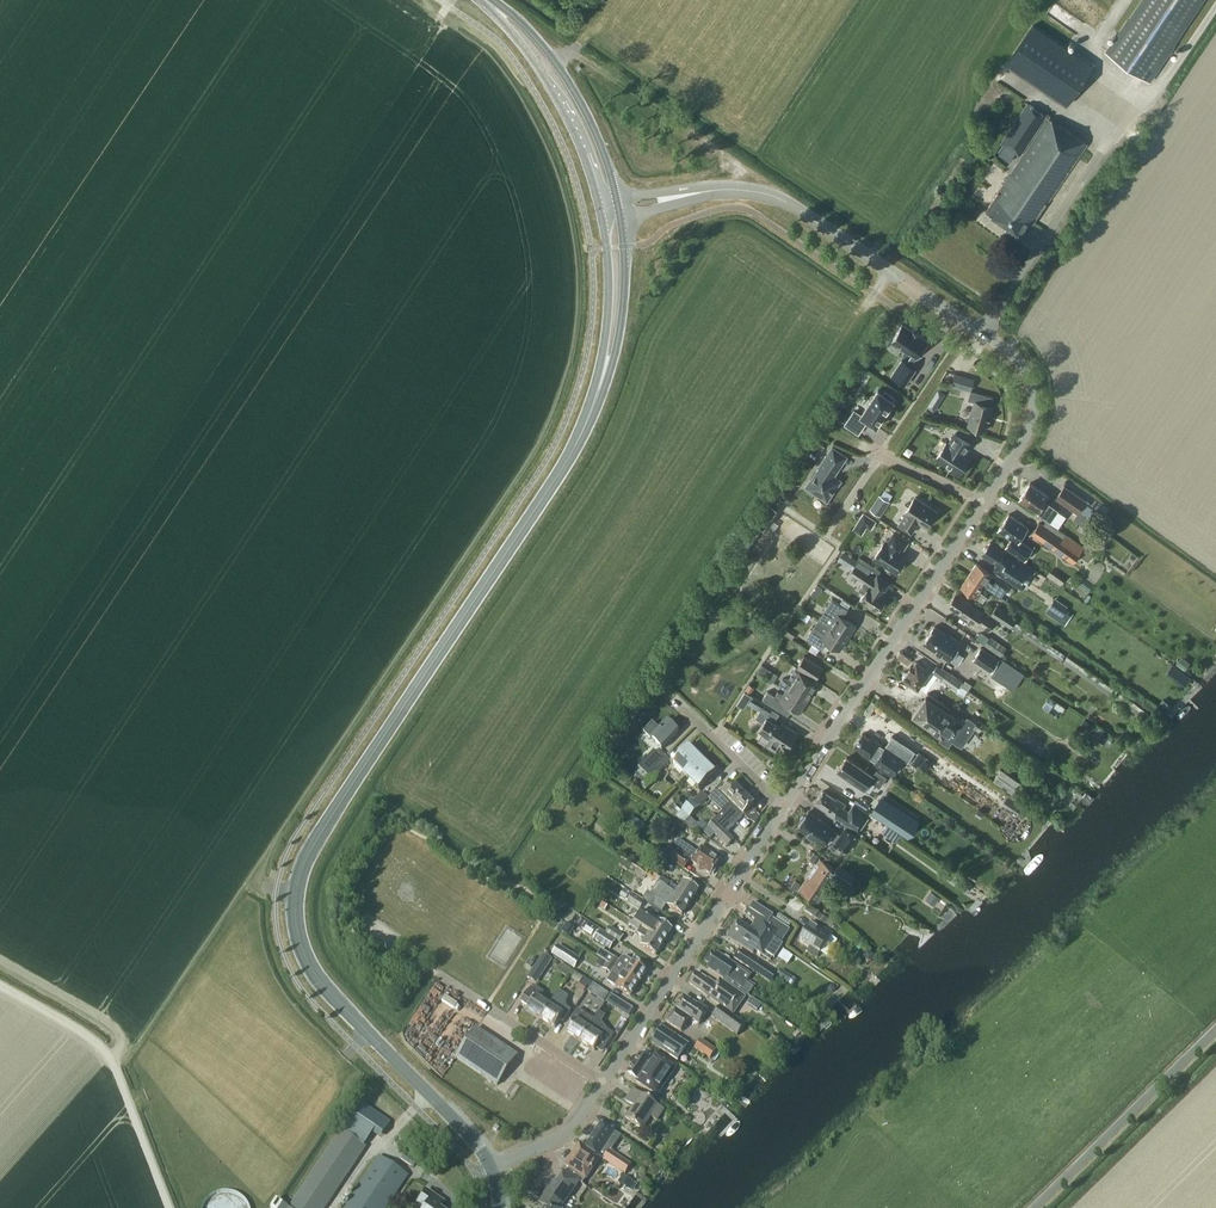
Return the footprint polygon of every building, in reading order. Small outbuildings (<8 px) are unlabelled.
[(1202,0),(1142,0),(1127,21),(1126,21),(1105,53),(1149,82),(1173,46),(1172,46),(1202,0)] [(1006,64),(1064,104),(1074,95),(1093,66),(1032,25),(1006,64)] [(1030,221),(1033,223),(1087,144),(1049,118),(1050,116),(1047,114),(1046,116),(1028,104),(1001,143),(1020,156),(1044,121),(1046,122),(985,211),(989,213),(988,213),(1008,226),(1005,231),(1006,235),(1009,237),(1013,237),(1016,232),(1020,234),(1030,221)] [(910,328),(901,322),(890,339),(911,353),(906,361),(901,358),(890,374),(904,383),(914,367),(910,364),(915,356),(916,357),(927,340),(918,334),(919,333),(910,327),(910,328)] [(955,373),(952,385),(970,390),(974,378),(955,373)] [(854,410),(848,419),(862,428),(867,420),(877,426),(894,400),(892,399),(894,397),(885,391),(883,393),(878,389),(861,414),(854,410)] [(968,399),(975,401),(968,425),(985,430),(988,421),(990,414),(992,405),(991,405),(993,396),(971,390),(968,399)] [(924,426),(937,429),(939,422),(926,419),(924,426)] [(814,433),(807,443),(813,447),(810,451),(817,456),(825,446),(815,440),(818,436),(814,433)] [(936,458),(960,473),(971,457),(965,453),(971,443),(955,433),(949,443),(947,442),(936,458)] [(827,500),(840,480),(833,475),(835,473),(834,469),(844,455),(832,447),(819,467),(820,468),(812,480),(810,479),(805,487),(813,493),(814,491),(827,500)] [(1030,482),(1020,498),(1038,510),(1036,512),(1050,522),(1058,510),(1045,500),(1048,495),(1030,482)] [(1055,497),(1078,513),(1086,501),(1064,485),(1055,497)] [(879,494),(870,509),(881,516),(890,502),(879,494)] [(898,524),(911,533),(919,521),(926,526),(936,510),(915,497),(905,513),(906,513),(898,524)] [(864,526),(870,516),(863,511),(856,521),(864,526)] [(1008,513),(997,530),(1009,539),(1004,546),(1024,560),(1032,548),(1019,540),(1028,527),(1008,513)] [(1039,522),(1032,533),(1073,563),(1079,555),(1088,561),(1093,553),(1046,520),(1043,525),(1039,522)] [(1100,529),(1089,521),(1082,530),(1094,539),(1100,529)] [(894,533),(887,544),(884,542),(875,557),(897,571),(906,556),(901,553),(908,542),(894,533)] [(1036,570),(1023,561),(1015,556),(1016,555),(1007,549),(1005,552),(990,542),(987,546),(985,546),(983,550),(983,552),(982,554),(997,564),(994,569),(1023,589),(1036,570)] [(858,590),(864,593),(860,599),(878,611),(887,597),(882,593),(889,582),(876,574),(874,577),(867,573),(870,569),(858,561),(855,565),(854,565),(849,573),(863,582),(858,590)] [(976,563),(969,575),(984,585),(989,578),(992,579),(995,575),(976,563)] [(1051,569),(1047,575),(1061,585),(1065,579),(1051,569)] [(980,591),(984,585),(969,575),(961,587),(983,601),(986,596),(980,591)] [(992,592),(1010,601),(1013,594),(995,586),(992,592)] [(990,631),(996,621),(956,594),(948,605),(976,624),(977,622),(990,631)] [(1068,606),(1055,597),(1048,607),(1062,616),(1068,606)] [(819,619),(830,626),(848,638),(856,625),(843,617),(848,609),(832,598),(819,619)] [(991,613),(1021,634),(1025,628),(1023,626),(1024,625),(997,605),(991,613)] [(693,617),(694,626),(704,625),(702,616),(693,617)] [(840,649),(848,638),(830,626),(825,633),(814,626),(806,639),(822,649),(827,641),(840,649)] [(949,660),(961,642),(950,635),(949,636),(946,634),(934,626),(923,643),(949,660)] [(1065,654),(1026,628),(1022,634),(1061,661),(1065,654)] [(1007,647),(990,636),(984,644),(1001,656),(1007,647)] [(1000,659),(981,646),(972,659),(991,672),(1000,659)] [(1187,667),(1191,661),(1183,655),(1179,662),(1187,667)] [(804,656),(797,667),(815,678),(815,679),(823,668),(804,656)] [(1109,694),(1113,688),(1067,656),(1063,662),(1109,694)] [(994,674),(1016,689),(1027,673),(1005,657),(994,674)] [(933,685),(939,677),(916,662),(911,667),(910,667),(907,671),(904,672),(902,675),(903,677),(902,678),(918,689),(925,679),(933,685)] [(764,664),(760,672),(776,680),(780,672),(764,664)] [(932,672),(957,690),(962,683),(937,665),(932,672)] [(808,689),(815,678),(797,667),(796,666),(789,677),(792,679),(789,684),(784,681),(781,686),(786,689),(806,702),(812,692),(808,689)] [(799,712),(806,702),(786,689),(783,694),(778,691),(775,696),(780,699),(799,712)] [(928,693),(926,695),(912,715),(942,736),(940,739),(948,745),(953,739),(961,745),(976,724),(967,718),(964,723),(956,717),(949,712),(951,709),(928,693)] [(874,700),(868,711),(878,716),(884,705),(874,700)] [(787,749),(797,733),(781,723),(779,726),(773,722),(779,713),(764,704),(755,718),(763,723),(758,731),(771,739),(767,745),(777,752),(781,745),(787,749)] [(1082,724),(1094,732),(1092,735),(1098,739),(1104,731),(1086,720),(1082,724)] [(643,732),(650,738),(661,749),(678,732),(667,721),(659,729),(653,722),(643,732)] [(890,772),(905,749),(889,738),(879,753),(875,750),(880,743),(874,739),(873,741),(862,734),(854,745),(863,751),(861,753),(890,772)] [(672,763),(686,776),(701,760),(688,747),(672,763)] [(643,778),(664,755),(659,751),(657,753),(654,750),(638,766),(641,769),(637,773),(643,778)] [(670,761),(664,755),(643,778),(645,780),(637,787),(643,793),(661,775),(659,773),(670,761)] [(868,779),(872,775),(863,769),(863,768),(846,757),(837,771),(853,782),(858,776),(867,782),(868,779)] [(715,773),(701,760),(686,776),(699,789),(715,773)] [(1020,781),(1001,768),(993,779),(1012,792),(1020,781)] [(710,797),(723,811),(731,803),(732,805),(743,794),(731,783),(727,788),(722,784),(710,797)] [(836,798),(835,799),(823,791),(815,803),(828,811),(827,812),(835,818),(835,817),(842,821),(841,822),(857,832),(869,813),(853,803),(848,812),(847,811),(846,812),(841,808),(844,804),(836,798)] [(683,824),(708,798),(702,792),(694,801),(692,799),(675,817),(683,824)] [(731,803),(723,811),(707,827),(708,828),(704,832),(710,839),(715,834),(727,847),(734,840),(721,827),(738,810),(743,816),(754,805),(743,794),(732,805),(731,803)] [(881,799),(872,812),(904,833),(912,820),(881,799)] [(566,805),(561,812),(574,821),(579,814),(566,805)] [(758,816),(751,809),(744,816),(749,821),(751,819),(754,821),(758,816)] [(814,838),(823,844),(829,836),(836,841),(835,842),(848,850),(857,836),(845,828),(840,835),(833,830),(834,829),(808,811),(805,815),(803,816),(801,818),(800,820),(800,823),(798,827),(806,833),(807,835),(809,838),(811,839),(814,838)] [(632,816),(625,827),(638,836),(645,825),(632,816)] [(693,817),(688,822),(695,829),(700,824),(693,817)] [(701,848),(698,853),(678,840),(666,858),(684,870),(690,861),(710,874),(713,874),(716,871),(714,868),(719,860),(701,848)] [(668,861),(655,852),(650,858),(664,868),(668,861)] [(814,852),(810,859),(814,862),(819,855),(814,852)] [(847,886),(854,875),(837,864),(835,867),(820,857),(799,889),(815,900),(832,876),(847,886)] [(683,880),(678,888),(648,869),(645,873),(690,902),(698,890),(683,880)] [(682,915),(690,902),(645,873),(642,878),(672,897),(667,905),(682,915)] [(953,879),(968,891),(973,884),(957,873),(953,879)] [(800,882),(796,879),(791,886),(796,889),(800,882)] [(940,896),(931,890),(925,899),(935,905),(940,896)] [(627,901),(640,909),(644,902),(632,894),(627,901)] [(599,908),(604,911),(609,905),(603,901),(599,908)] [(755,923),(751,929),(771,942),(773,939),(780,943),(789,930),(771,918),(773,915),(753,902),(749,908),(747,907),(744,914),(751,920),(755,923)] [(825,925),(829,920),(819,912),(815,918),(825,925)] [(657,920),(653,927),(644,921),(643,922),(635,917),(632,922),(663,942),(672,929),(657,920)] [(599,930),(596,929),(581,919),(577,925),(585,930),(584,932),(591,937),(592,935),(595,936),(593,939),(609,950),(615,941),(599,930)] [(812,920),(800,939),(810,946),(806,952),(807,952),(808,951),(816,956),(819,952),(820,953),(832,934),(812,920)] [(783,945),(780,943),(773,939),(771,942),(751,929),(740,923),(737,921),(727,937),(753,954),(755,951),(762,956),(764,952),(774,958),(783,945)] [(563,930),(568,933),(573,925),(568,922),(563,930)] [(655,955),(663,942),(632,922),(629,926),(638,932),(637,933),(645,938),(641,945),(655,955)] [(609,926),(605,933),(619,942),(624,936),(609,926)] [(596,956),(606,962),(638,983),(646,971),(626,957),(622,958),(619,962),(601,949),(596,956)] [(790,963),(795,955),(785,949),(780,956),(790,963)] [(771,983),(776,975),(738,950),(733,958),(771,983)] [(873,955),(867,951),(863,957),(869,961),(873,955)] [(754,986),(747,981),(750,976),(735,966),(736,965),(716,952),(714,955),(711,952),(705,961),(709,963),(707,966),(726,979),(726,980),(748,996),(754,986)] [(532,958),(527,965),(531,968),(536,960),(532,958)] [(541,976),(548,964),(541,959),(533,972),(541,976)] [(630,996),(638,983),(606,962),(602,969),(619,980),(615,986),(630,996)] [(797,980),(781,969),(776,976),(792,986),(797,980)] [(720,979),(716,985),(697,972),(689,984),(733,1014),(745,996),(720,979)] [(577,988),(583,993),(590,982),(584,978),(577,988)] [(527,1010),(541,1019),(549,1006),(548,1005),(539,999),(543,993),(533,986),(521,1004),(528,1008),(527,1010)] [(552,999),(548,1005),(549,1006),(541,1019),(555,1028),(560,1020),(563,1022),(570,1010),(567,1009),(567,1007),(566,1005),(566,1003),(566,1001),(566,1000),(568,997),(557,990),(552,999)] [(612,993),(607,1002),(631,1016),(636,1007),(612,993)] [(698,1025),(708,1010),(698,1003),(697,1005),(684,996),(666,1022),(680,1032),(689,1018),(698,1025)] [(754,997),(751,1002),(759,1008),(762,1003),(754,997)] [(745,1024),(720,1006),(712,1018),(737,1036),(745,1024)] [(566,1032),(580,1041),(588,1029),(587,1028),(593,1019),(577,1009),(568,1023),(571,1025),(566,1032)] [(593,1019),(587,1028),(588,1029),(580,1041),(594,1050),(597,1046),(603,1050),(612,1036),(606,1032),(598,1022),(593,1019)] [(518,1055),(475,1027),(454,1058),(497,1086),(518,1055)] [(668,1054),(677,1059),(687,1044),(662,1027),(652,1043),(668,1054)] [(791,1046),(776,1033),(769,1041),(785,1054),(791,1046)] [(716,1050),(700,1039),(694,1048),(710,1059),(716,1050)] [(637,1080),(636,1082),(657,1096),(677,1067),(656,1053),(650,1062),(639,1055),(627,1073),(637,1080)] [(656,1121),(663,1109),(633,1089),(625,1101),(634,1107),(633,1110),(631,1109),(625,1119),(642,1130),(650,1117),(656,1121)] [(361,1103),(290,1207),(326,1207),(366,1148),(363,1146),(371,1134),(378,1139),(390,1122),(361,1103)] [(600,1156),(625,1173),(631,1164),(609,1149),(619,1134),(601,1122),(585,1146),(579,1142),(579,1143),(585,1147),(600,1157),(600,1156)] [(585,1178),(600,1157),(585,1147),(579,1143),(565,1165),(585,1178)] [(408,1176),(378,1156),(343,1207),(386,1207),(408,1176)] [(539,1202),(545,1207),(544,1207),(567,1207),(564,1206),(581,1182),(565,1171),(559,1180),(552,1182),(539,1202)] [(622,1175),(618,1181),(631,1190),(635,1184),(622,1175)] [(444,1203),(425,1190),(416,1203),(423,1207),(440,1207),(444,1203)]
